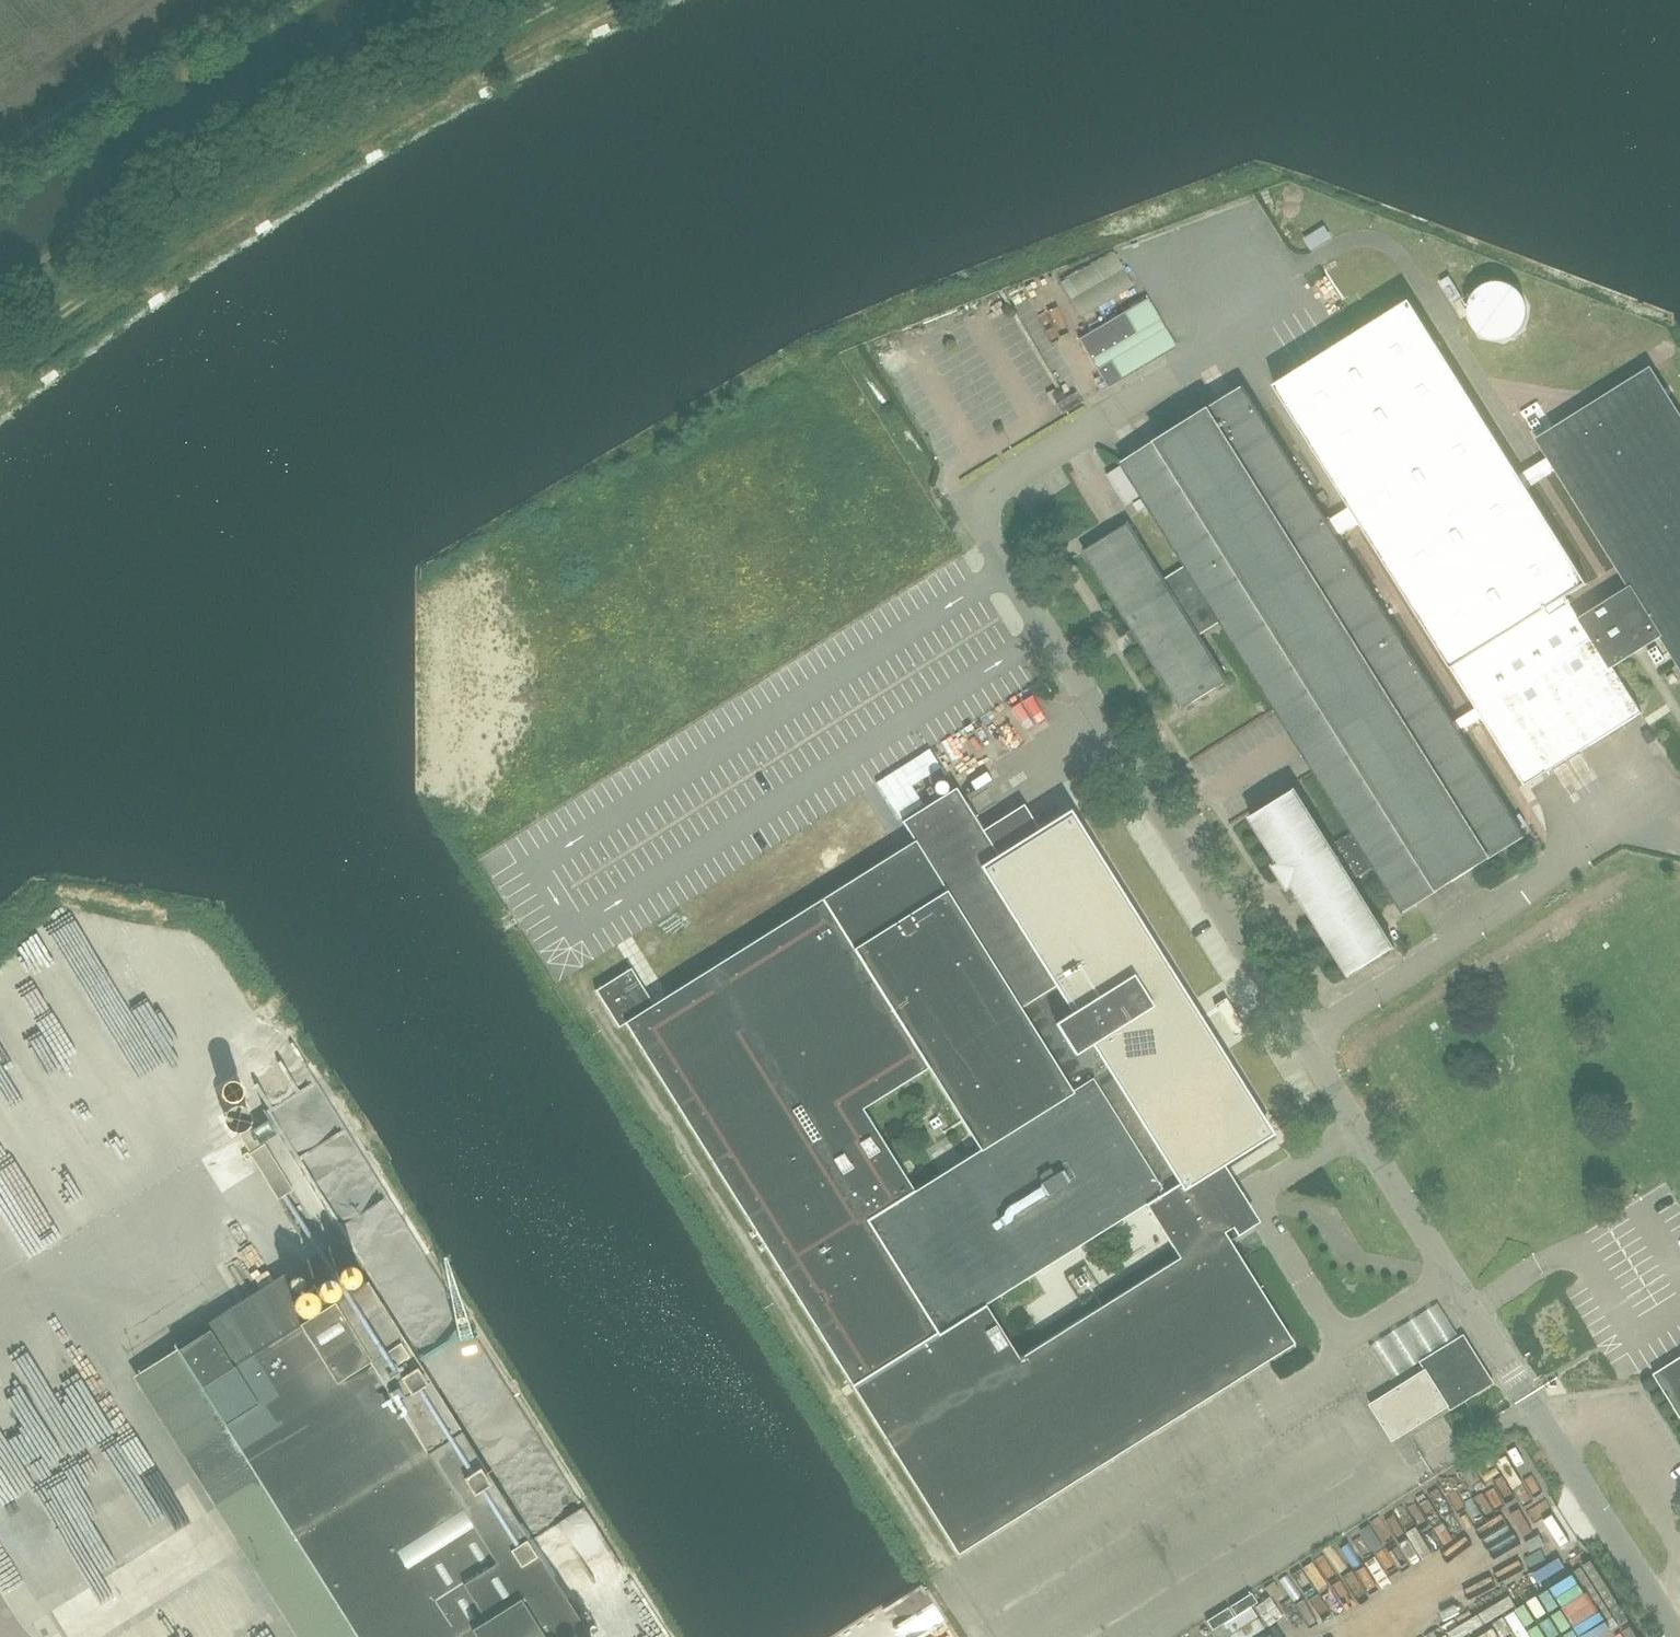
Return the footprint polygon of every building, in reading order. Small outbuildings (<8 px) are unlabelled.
[(1083,318),(1135,287),(1114,252),(1062,282),(1083,318)] [(1503,282),(1492,283),(1482,286),(1475,293),(1470,303),(1468,313),(1470,323),(1475,332),(1484,339),(1494,342),(1504,342),(1514,338),(1522,331),(1527,322),(1528,312),(1526,301),(1521,292),(1513,286),(1503,282)] [(1149,297),(1080,338),(1108,387),(1178,346),(1149,297)] [(1486,722),(1527,785),(1643,713),(1613,665),(1581,620),(1567,597),(1588,583),(1529,489),(1520,475),(1411,301),(1275,386),(1351,506),(1339,514),(1353,535),(1364,528),(1477,708),(1465,715),(1474,729),(1486,722)] [(1653,371),(1652,371),(1651,369),(1539,440),(1549,457),(1520,475),(1529,489),(1558,471),(1632,588),(1581,620),(1613,665),(1634,652),(1642,647),(1661,635),(1679,665),(1679,415),(1653,371)] [(1222,621),(1268,694),(1354,831),(1332,845),(1297,789),(1251,817),(1279,862),(1275,865),(1289,888),(1294,885),(1350,974),(1394,946),(1352,879),(1375,865),(1404,911),(1525,835),(1245,387),(1123,463),(1187,564),(1165,578),(1130,522),(1085,550),(1184,707),(1228,679),(1200,634),(1222,621)] [(1056,404),(1062,415),(1082,403),(1076,393),(1056,404)] [(1232,1228),(1201,1177),(1207,1176),(1270,1136),(1071,815),(1001,860),(998,854),(967,805),(957,788),(903,821),(913,836),(916,841),(899,851),(656,1002),(633,966),(597,988),(621,1024),(629,1019),(964,1555),(1296,1347),(1225,1232),(1232,1228)] [(368,1284),(237,1366),(209,1322),(174,1344),(358,1636),(589,1636),(368,1284)] [(1452,1352),(1370,1404),(1393,1440),(1408,1430),(1452,1402),(1478,1386),(1466,1366),(1474,1361),(1461,1340),(1449,1348),(1452,1352)] [(1654,1374),(1679,1415),(1679,1358),(1654,1374)] [(528,1445),(509,1465),(528,1483),(547,1464),(528,1445)] [(25,1570),(10,1577),(17,1591),(32,1583),(25,1570)]
